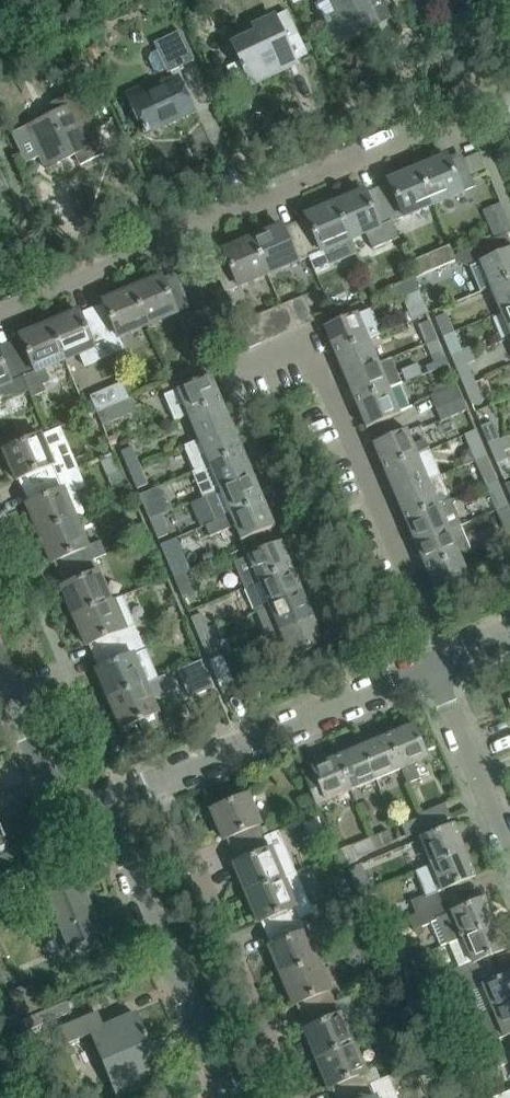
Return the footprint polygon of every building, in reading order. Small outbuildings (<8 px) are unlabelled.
[(336,45),(378,25),(372,11),(368,13),(363,3),(370,0),(330,0),(337,14),(324,20),(336,45)] [(285,40),(297,34),(286,12),(274,18),(274,16),(253,26),(256,33),(232,44),(240,61),(242,66),(244,70),(248,77),(248,78),(277,64),(280,71),(296,63),(295,61),(285,40)] [(168,73),(193,61),(179,31),(154,43),(157,51),(150,54),(148,60),(154,72),(160,74),(167,71),(168,73)] [(127,94),(146,134),(193,112),(177,78),(155,88),(152,82),(144,86),(147,92),(131,100),(128,93),(127,94)] [(26,127),(31,137),(40,157),(52,151),(58,164),(76,155),(80,165),(106,153),(98,137),(96,138),(93,131),(95,130),(77,93),(52,105),(56,113),(26,127)] [(447,156),(416,169),(432,205),(475,187),(463,159),(450,164),(447,156)] [(391,189),(379,194),(391,223),(392,222),(432,205),(416,169),(388,181),(391,189)] [(364,191),(335,204),(350,240),(366,233),(372,249),(399,238),(392,222),(391,223),(379,194),(367,199),(364,191)] [(309,224),(297,229),(309,257),(308,258),(315,273),(330,267),(323,251),(350,240),(335,204),(306,216),(309,224)] [(281,226),(252,239),(267,275),(308,258),(309,257),(297,229),(284,234),(281,226)] [(489,288),(509,279),(509,244),(506,234),(458,255),(461,261),(471,265),(479,262),(489,288)] [(267,275),(252,239),(223,251),(226,259),(213,264),(225,293),(267,275)] [(161,277),(132,289),(147,326),(189,308),(177,279),(164,285),(161,277)] [(414,277),(388,288),(394,301),(420,290),(414,277)] [(500,313),(509,309),(509,279),(489,288),(500,313)] [(106,309),(94,315),(106,343),(147,326),(132,289),(103,302),(106,309)] [(304,296),(291,301),(301,326),(314,320),(304,296)] [(291,301),(278,307),(288,331),(301,326),(291,301)] [(278,307),(265,312),(275,337),(288,331),(278,307)] [(323,328),(334,353),(369,339),(368,338),(380,333),(370,309),(358,314),(358,313),(323,328)] [(509,336),(509,309),(500,313),(509,336)] [(78,312),(49,324),(64,360),(79,354),(84,367),(110,355),(106,343),(94,315),(82,320),(78,312)] [(265,312),(251,318),(261,342),(275,337),(265,312)] [(435,317),(444,337),(453,333),(445,313),(435,317)] [(261,342),(251,318),(238,323),(248,348),(261,342)] [(418,324),(426,344),(437,340),(429,320),(418,324)] [(23,344),(11,349),(29,391),(31,397),(46,391),(43,384),(50,381),(45,369),(64,360),(49,324),(20,337),(23,344)] [(444,337),(454,362),(473,354),(469,346),(461,350),(453,333),(444,337)] [(334,353),(345,379),(379,364),(369,339),(334,353)] [(437,340),(426,344),(434,361),(444,357),(437,340)] [(11,349),(0,354),(0,403),(3,402),(29,391),(11,349)] [(454,362),(465,387),(475,383),(467,365),(476,362),(473,354),(454,362)] [(345,379),(355,404),(400,385),(403,385),(392,358),(379,364),(345,379)] [(175,420),(187,415),(187,414),(221,400),(211,375),(165,395),(175,420)] [(475,383),(465,387),(472,405),(482,400),(479,394),(491,389),(487,378),(475,383)] [(400,385),(355,404),(366,429),(401,415),(399,411),(409,406),(400,385)] [(431,396),(436,407),(461,397),(456,385),(431,396)] [(461,397),(436,407),(442,421),(467,410),(461,397)] [(187,414),(187,415),(198,440),(232,425),(221,400),(187,414)] [(99,413),(104,425),(130,414),(124,402),(99,413)] [(481,426),(489,445),(499,441),(491,422),(481,426)] [(194,471),(208,465),(243,450),(232,425),(198,440),(183,446),(194,471)] [(372,444),(383,469),(417,455),(417,456),(429,451),(425,440),(413,445),(407,431),(407,430),(372,444)] [(25,477),(29,488),(77,467),(72,456),(63,460),(53,448),(47,451),(41,437),(41,435),(4,451),(17,481),(25,477)] [(468,442),(476,460),(486,456),(478,437),(468,442)] [(499,441),(489,445),(497,463),(507,459),(499,441)] [(120,451),(128,470),(138,465),(130,447),(120,451)] [(202,497),(205,496),(219,490),(218,489),(253,474),(243,450),(208,465),(194,471),(191,472),(202,497)] [(115,455),(100,461),(113,491),(127,485),(115,455)] [(383,469),(394,495),(428,480),(417,456),(417,455),(383,469)] [(486,456),(476,460),(483,478),(494,474),(486,456)] [(138,465),(128,470),(135,487),(145,482),(138,465)] [(27,505),(39,533),(75,517),(64,492),(73,488),(75,492),(86,488),(77,467),(29,488),(35,502),(27,505)] [(205,496),(215,521),(264,500),(253,474),(218,489),(219,490),(205,496)] [(394,495),(404,520),(438,506),(438,505),(428,480),(394,495)] [(489,492),(497,511),(507,506),(499,488),(489,492)] [(142,502),(148,518),(159,514),(152,498),(142,502)] [(215,521),(205,525),(210,536),(234,526),(241,541),(275,527),(264,500),(215,521)] [(404,520),(415,545),(460,526),(461,525),(451,500),(438,505),(438,506),(404,520)] [(497,511),(505,530),(509,527),(509,513),(507,506),(497,511)] [(159,514),(148,518),(157,539),(167,534),(159,514)] [(65,572),(93,560),(107,554),(101,540),(87,546),(75,517),(39,533),(52,563),(60,560),(65,572)] [(415,545),(426,570),(460,556),(471,551),(460,526),(415,545)] [(234,563),(244,587),(292,567),(282,542),(247,556),(247,557),(234,563)] [(460,556),(426,570),(436,596),(471,581),(470,580),(460,556)] [(166,562),(172,578),(182,573),(176,558),(166,562)] [(62,588),(74,617),(110,601),(110,599),(93,560),(65,572),(70,584),(62,588)] [(254,612),(268,606),(303,592),(292,567),(244,587),(243,587),(254,612)] [(182,573),(172,578),(181,599),(191,595),(182,573)] [(268,606),(278,631),(313,616),(303,592),(268,606)] [(95,643),(99,654),(140,636),(122,593),(110,599),(110,601),(74,617),(87,646),(95,643)] [(313,616),(278,631),(290,658),(324,643),(313,616)] [(190,621),(197,636),(207,632),(201,617),(190,621)] [(207,632),(197,636),(205,657),(216,652),(207,632)] [(97,670),(109,699),(145,683),(144,681),(132,653),(145,647),(140,636),(99,654),(105,667),(97,670)] [(231,682),(220,655),(208,661),(219,688),(231,682)] [(177,670),(189,698),(212,689),(213,690),(214,690),(201,660),(177,670)] [(145,683),(109,699),(122,729),(158,713),(152,700),(155,698),(159,700),(166,697),(167,693),(172,692),(164,673),(144,681),(145,683)] [(413,725),(387,736),(401,769),(402,769),(408,784),(420,779),(414,764),(427,758),(413,725)] [(387,736),(362,746),(376,780),(401,769),(387,736)] [(362,746),(337,757),(351,791),(376,780),(362,746)] [(351,791),(337,757),(312,768),(315,775),(305,779),(316,805),(351,791)] [(232,837),(237,849),(266,837),(248,795),(211,810),(224,840),(232,837)] [(419,815),(421,818),(422,817),(427,828),(451,818),(445,804),(419,815)] [(422,817),(421,818),(402,826),(407,836),(427,828),(422,817)] [(420,839),(431,865),(431,866),(465,852),(454,825),(420,839)] [(389,830),(371,837),(376,850),(394,842),(389,830)] [(266,837),(237,849),(242,861),(234,865),(247,895),(284,879),(294,874),(281,846),(285,844),(279,831),(266,837)] [(376,850),(371,837),(335,851),(341,868),(358,862),(356,858),(376,850)] [(412,901),(417,914),(442,904),(437,893),(476,877),(465,852),(431,866),(431,865),(415,872),(425,895),(412,901)] [(349,868),(354,881),(355,883),(367,879),(361,863),(349,868)] [(101,934),(101,932),(97,934),(84,902),(87,901),(80,883),(60,891),(53,873),(29,883),(37,903),(46,899),(67,948),(72,946),(74,950),(77,951),(81,952),(87,952),(92,950),(96,946),(98,940),(96,936),(101,934)] [(267,920),(272,932),(301,920),(314,914),(297,873),(284,879),(247,895),(259,923),(267,920)] [(448,944),(448,945),(496,924),(485,898),(446,915),(442,904),(417,914),(423,927),(431,924),(440,946),(446,943),(446,944),(448,944)] [(269,947),(281,977),(318,961),(301,920),(272,932),(277,944),(269,947)] [(443,975),(448,988),(474,977),(468,964),(472,962),(473,964),(506,950),(496,924),(448,945),(458,968),(443,975)] [(302,1002),(307,1015),(336,1003),(318,961),(281,977),(294,1006),(302,1002)] [(493,1012),(509,1004),(509,974),(482,986),(482,987),(479,988),(474,977),(448,988),(453,1000),(470,993),(479,1016),(492,1010),(493,1012)] [(304,1030),(317,1060),(354,1045),(336,1003),(307,1015),(312,1027),(304,1030)] [(493,1012),(504,1037),(509,1035),(509,1004),(493,1012)] [(408,1009),(400,1012),(404,1024),(413,1020),(408,1009)] [(97,1014),(77,1022),(59,1030),(65,1045),(92,1034),(119,1097),(142,1087),(139,1079),(159,1071),(146,1039),(148,1038),(146,1033),(144,1034),(135,1014),(103,1028),(97,1014)] [(474,1048),(479,1061),(505,1050),(499,1037),(474,1048)] [(337,1085),(342,1097),(371,1086),(354,1045),(317,1060),(329,1089),(337,1085)] [(479,1061),(485,1074),(509,1063),(505,1050),(479,1061)] [(389,1078),(371,1086),(342,1097),(397,1097),(389,1078)]
